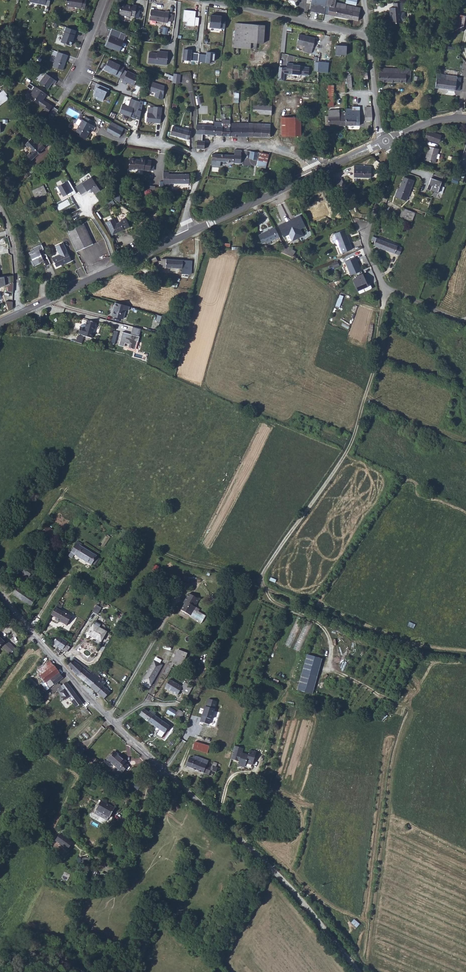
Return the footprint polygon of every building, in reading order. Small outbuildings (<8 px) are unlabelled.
[(66,6),(82,9),(85,10),(87,0),(67,0),(66,6)] [(349,19),(351,10),(348,9),(349,5),(333,1),(334,0),(310,0),(307,10),(349,19)] [(407,21),(406,12),(402,12),(402,11),(402,7),(405,7),(405,2),(398,3),(399,8),(395,8),(391,9),(392,16),(392,18),(393,24),(404,23),(403,21),(407,21)] [(134,7),(123,4),(121,15),(132,17),(132,16),(137,17),(139,6),(134,5),(134,7)] [(355,20),(357,11),(358,7),(349,5),(348,9),(351,10),(349,19),(355,20)] [(194,15),(195,9),(183,9),(182,20),(187,20),(187,24),(194,24),(194,23),(198,24),(198,16),(194,15)] [(167,13),(153,11),(151,21),(169,24),(170,21),(170,15),(171,12),(167,11),(167,13)] [(209,26),(225,27),(225,17),(221,16),(221,15),(217,14),(217,15),(214,15),(214,14),(210,14),(209,26)] [(457,15),(454,31),(464,33),(465,22),(465,17),(457,15)] [(255,27),(239,25),(236,50),(258,52),(258,45),(254,45),(255,27)] [(158,32),(167,34),(168,27),(160,26),(158,32)] [(267,28),(255,27),(254,45),(258,45),(265,46),(267,28)] [(122,49),(128,32),(123,30),(120,37),(111,34),(109,38),(110,39),(108,45),(114,47),(122,49)] [(67,33),(63,44),(73,47),(75,41),(77,37),(67,33)] [(314,40),(298,36),(296,46),(303,48),(302,53),(310,54),(314,40)] [(347,44),(335,44),(336,55),(347,55),(347,44)] [(199,63),(200,55),(194,54),(194,56),(192,55),(192,51),(184,51),(184,62),(199,63)] [(207,55),(200,55),(199,63),(210,63),(215,60),(215,53),(207,52),(207,55)] [(64,73),(71,59),(61,54),(55,69),(64,73)] [(157,56),(149,54),(147,65),(165,69),(168,56),(158,54),(157,56)] [(116,77),(119,79),(125,68),(109,60),(104,70),(116,76),(116,77)] [(319,61),(314,62),(313,71),(327,73),(329,62),(319,61)] [(286,67),(279,67),(277,80),(284,81),(285,74),(309,75),(309,67),(300,66),(300,64),(287,63),(286,67)] [(380,70),(380,83),(411,84),(412,75),(407,75),(407,69),(405,69),(399,69),(399,70),(380,70)] [(128,72),(122,84),(126,85),(127,83),(134,87),(139,77),(128,72)] [(438,75),(437,89),(461,92),(462,83),(458,83),(459,78),(443,76),(438,75)] [(56,87),(58,83),(48,76),(42,86),(50,91),(54,85),(56,87)] [(162,100),(163,96),(165,87),(152,83),(150,92),(155,94),(154,98),(162,100)] [(107,94),(109,90),(97,85),(94,92),(95,92),(94,96),(97,98),(96,100),(102,103),(106,93),(107,94)] [(44,101),(48,96),(37,88),(31,95),(36,99),(36,100),(36,103),(45,110),(43,112),(47,115),(53,107),(44,101)] [(8,100),(8,98),(6,96),(8,95),(4,91),(0,94),(0,107),(8,100)] [(137,114),(141,102),(139,101),(131,99),(129,106),(123,104),(120,113),(131,116),(133,113),(137,114)] [(171,106),(170,118),(170,119),(178,120),(179,107),(171,106)] [(273,107),(267,107),(254,106),(254,115),(272,116),(273,107)] [(146,123),(160,124),(162,108),(153,108),(153,115),(147,114),(146,123)] [(345,123),(345,126),(360,126),(360,111),(355,111),(355,112),(352,112),(352,110),(345,110),(345,113),(345,123)] [(326,126),(345,126),(345,123),(345,113),(340,113),(340,111),(329,111),(329,116),(326,116),(326,126)] [(283,119),(282,137),(291,138),(291,119),(283,119)] [(291,119),(291,138),(298,138),(299,119),(291,119)] [(92,126),(86,122),(84,121),(77,132),(80,134),(81,137),(87,140),(90,134),(90,133),(91,131),(93,132),(96,128),(92,126)] [(230,137),(231,125),(231,123),(223,123),(223,124),(223,128),(224,128),(223,136),(230,137)] [(231,125),(230,137),(239,138),(239,130),(241,130),(241,124),(231,125)] [(239,130),(239,138),(249,138),(249,125),(241,124),(241,130),(239,130)] [(254,125),(254,138),(270,138),(271,125),(254,125)] [(215,136),(215,127),(197,126),(196,134),(196,138),(197,138),(197,149),(205,150),(205,142),(202,141),(203,135),(215,136)] [(224,128),(223,128),(215,127),(215,136),(223,136),(224,128)] [(171,136),(181,138),(183,130),(181,130),(173,128),(173,129),(171,136)] [(120,133),(113,130),(110,135),(122,142),(127,133),(122,130),(120,133)] [(190,140),(192,132),(184,130),(183,130),(181,138),(190,140)] [(444,135),(430,130),(427,139),(441,143),(444,135)] [(33,152),(31,153),(33,155),(29,159),(33,163),(46,150),(41,145),(39,147),(33,141),(26,147),(29,150),(30,149),(33,152)] [(431,146),(427,160),(436,163),(441,149),(431,146)] [(217,162),(213,161),(213,162),(212,167),(221,167),(221,162),(238,163),(238,160),(235,159),(235,156),(218,155),(217,162)] [(138,159),(132,159),(130,169),(136,170),(136,169),(152,171),(153,162),(147,161),(147,159),(142,159),(142,161),(138,160),(138,159)] [(373,166),(356,166),(356,178),(373,178),(373,166)] [(446,175),(438,172),(437,176),(435,175),(434,179),(433,179),(428,190),(439,194),(444,183),(443,183),(445,179),(446,175)] [(165,175),(165,185),(190,185),(190,175),(185,175),(165,175)] [(399,189),(397,195),(409,199),(416,179),(406,175),(400,189),(399,189)] [(101,192),(92,179),(83,185),(77,189),(82,197),(88,193),(92,191),(95,196),(101,192)] [(342,179),(339,180),(344,192),(347,191),(342,179)] [(56,187),(58,191),(60,190),(63,196),(67,193),(68,195),(72,193),(73,195),(76,193),(69,180),(56,187)] [(344,192),(339,180),(335,182),(340,194),(344,192)] [(38,201),(49,196),(45,189),(42,190),(43,192),(36,195),(38,201)] [(315,222),(332,213),(327,204),(310,212),(315,222)] [(415,212),(416,210),(406,206),(402,216),(412,220),(415,212)] [(299,219),(293,222),(301,239),(307,237),(304,230),(309,227),(304,216),(298,219),(299,219)] [(111,224),(111,225),(112,234),(125,233),(129,232),(128,221),(121,221),(121,225),(119,225),(119,224),(111,224)] [(292,235),(295,242),(301,239),(293,222),(287,224),(282,226),(287,238),(292,235)] [(73,239),(81,254),(97,245),(86,225),(71,234),(73,239)] [(283,238),(278,229),(262,237),(266,245),(270,242),(271,244),(283,238)] [(340,249),(343,254),(355,249),(346,230),(335,235),(342,248),(340,249)] [(399,245),(375,236),(372,244),(397,252),(399,245)] [(29,252),(36,265),(44,261),(46,266),(51,263),(46,253),(43,255),(40,250),(44,248),(41,242),(33,247),(34,249),(29,252)] [(63,255),(55,259),(60,267),(66,264),(67,265),(76,260),(67,243),(59,247),(63,255)] [(298,252),(291,249),(283,252),(295,258),(298,252)] [(364,271),(358,257),(348,262),(354,275),(362,272),(364,271)] [(195,260),(161,259),(160,267),(186,268),(186,274),(195,274),(195,260)] [(368,287),(362,272),(354,275),(355,277),(351,279),(357,292),(368,287)] [(13,274),(0,277),(0,284),(0,287),(14,280),(13,274)] [(125,311),(127,306),(113,303),(109,317),(121,320),(123,312),(123,311),(125,311)] [(90,328),(81,325),(78,333),(73,331),(71,337),(76,339),(76,340),(85,343),(90,328)] [(141,328),(133,326),(132,331),(136,332),(135,334),(123,331),(119,344),(124,346),(125,342),(129,343),(128,347),(135,349),(138,340),(139,341),(140,336),(139,335),(141,328)] [(120,334),(113,333),(112,343),(119,344),(120,334)] [(97,553),(81,542),(75,551),(92,562),(97,553)] [(33,569),(21,562),(17,569),(20,571),(19,572),(23,575),(24,574),(28,576),(29,576),(31,577),(33,573),(31,571),(33,569)] [(200,597),(190,591),(185,599),(187,600),(182,608),(191,613),(203,620),(207,614),(200,610),(199,611),(195,608),(196,605),(195,605),(200,597)] [(58,602),(51,614),(60,619),(59,621),(68,625),(73,616),(60,608),(62,605),(63,604),(58,602)] [(101,607),(97,604),(92,611),(97,614),(101,607)] [(291,647),(304,620),(297,617),(285,644),(291,647)] [(88,633),(89,634),(101,641),(106,632),(94,624),(88,633)] [(57,633),(52,641),(57,645),(62,637),(57,633)] [(62,637),(57,645),(62,648),(67,640),(62,637)] [(67,640),(62,648),(66,651),(68,649),(72,644),(67,640)] [(181,666),(186,656),(176,651),(171,661),(181,666)] [(312,694),(322,658),(307,654),(297,690),(312,694)] [(94,672),(78,660),(75,657),(68,664),(80,677),(85,681),(94,672)] [(153,659),(144,676),(153,681),(162,664),(153,659)] [(46,680),(54,670),(47,663),(35,677),(42,684),(46,680)] [(46,680),(50,684),(59,675),(54,670),(46,680)] [(90,685),(98,692),(105,698),(113,690),(102,680),(103,679),(94,672),(85,681),(90,685)] [(153,681),(144,676),(142,680),(150,685),(153,681)] [(181,689),(185,691),(187,688),(183,685),(177,682),(175,681),(171,678),(166,686),(179,693),(181,689)] [(79,702),(62,681),(57,685),(60,689),(56,692),(59,696),(57,697),(59,700),(65,697),(67,700),(72,706),(79,702)] [(187,688),(185,691),(189,694),(194,686),(186,681),(183,685),(187,688)] [(215,708),(218,700),(210,697),(207,705),(206,705),(201,721),(210,724),(212,719),(215,720),(217,715),(213,714),(215,708)] [(149,709),(144,706),(139,713),(165,731),(171,724),(155,713),(156,711),(151,707),(149,709)] [(183,713),(182,712),(181,713),(178,711),(170,706),(166,713),(179,720),(183,713)] [(242,716),(215,708),(213,714),(217,715),(215,720),(212,719),(210,724),(238,732),(242,716)] [(126,723),(131,729),(134,726),(129,720),(126,723)] [(210,724),(201,721),(200,727),(209,730),(210,724)] [(211,744),(196,740),(194,747),(209,751),(211,744)] [(235,744),(234,748),(232,755),(241,758),(240,760),(246,762),(247,760),(247,758),(254,760),(257,749),(251,747),(249,753),(243,751),(244,747),(235,744)] [(108,758),(115,750),(112,747),(104,754),(108,758)] [(123,758),(115,750),(108,758),(120,769),(126,762),(122,759),(123,758)] [(217,771),(219,766),(217,765),(219,762),(215,760),(213,765),(208,763),(210,759),(195,753),(194,756),(191,755),(187,764),(214,775),(216,771),(217,771)] [(115,808),(101,800),(95,809),(109,818),(115,808)] [(65,841),(57,836),(54,841),(62,846),(65,841)]
